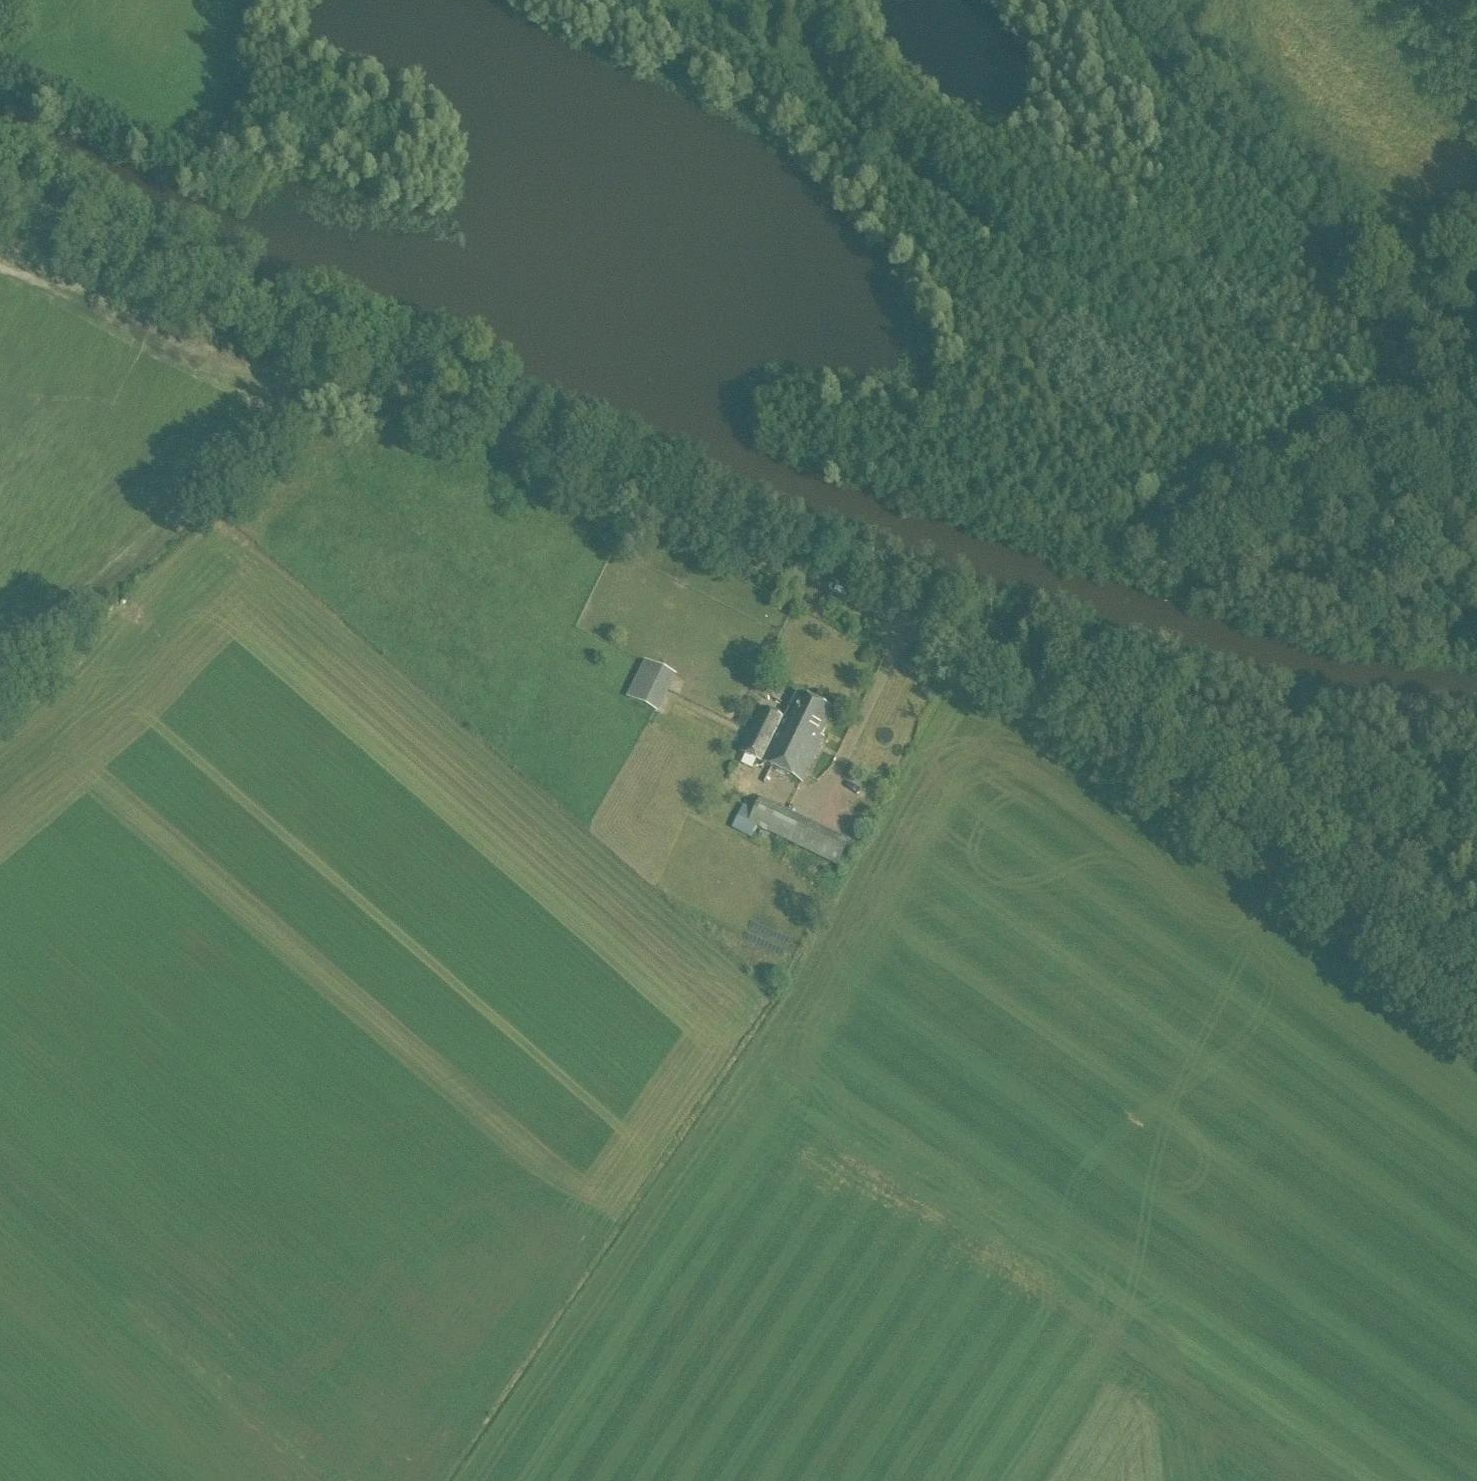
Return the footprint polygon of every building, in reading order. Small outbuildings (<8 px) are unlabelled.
[(648,659),(634,696),(667,709),(682,671),(648,659)] [(821,738),(833,713),(797,695),(784,720),(763,710),(742,754),(802,784),(824,740),(821,738)] [(793,845),(805,820),(761,799),(749,823),(793,845)]
